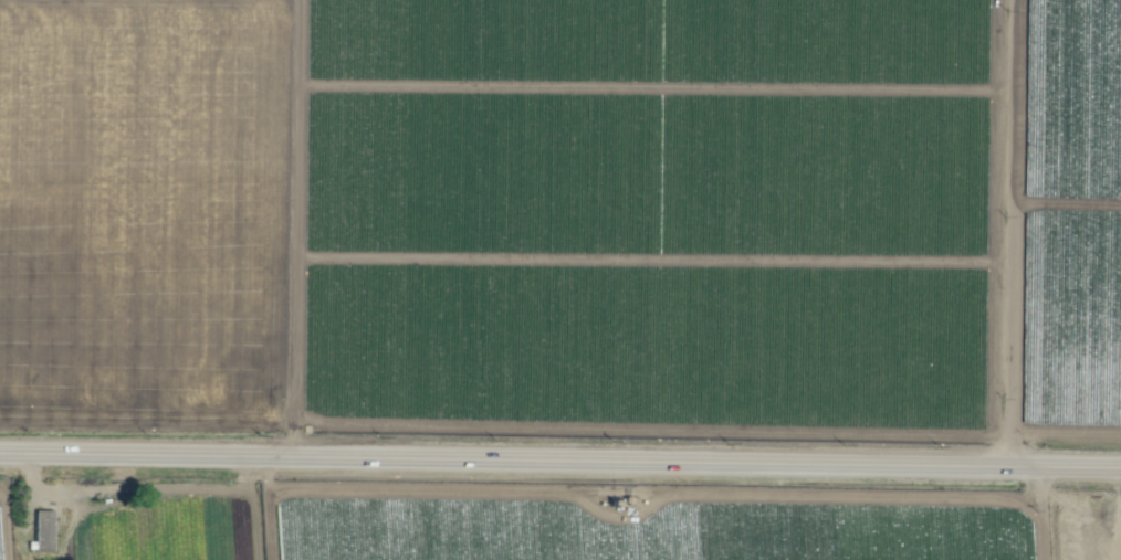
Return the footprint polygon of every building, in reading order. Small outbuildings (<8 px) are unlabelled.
[(51,551),(51,510),(34,510),(33,550),(51,551)]
